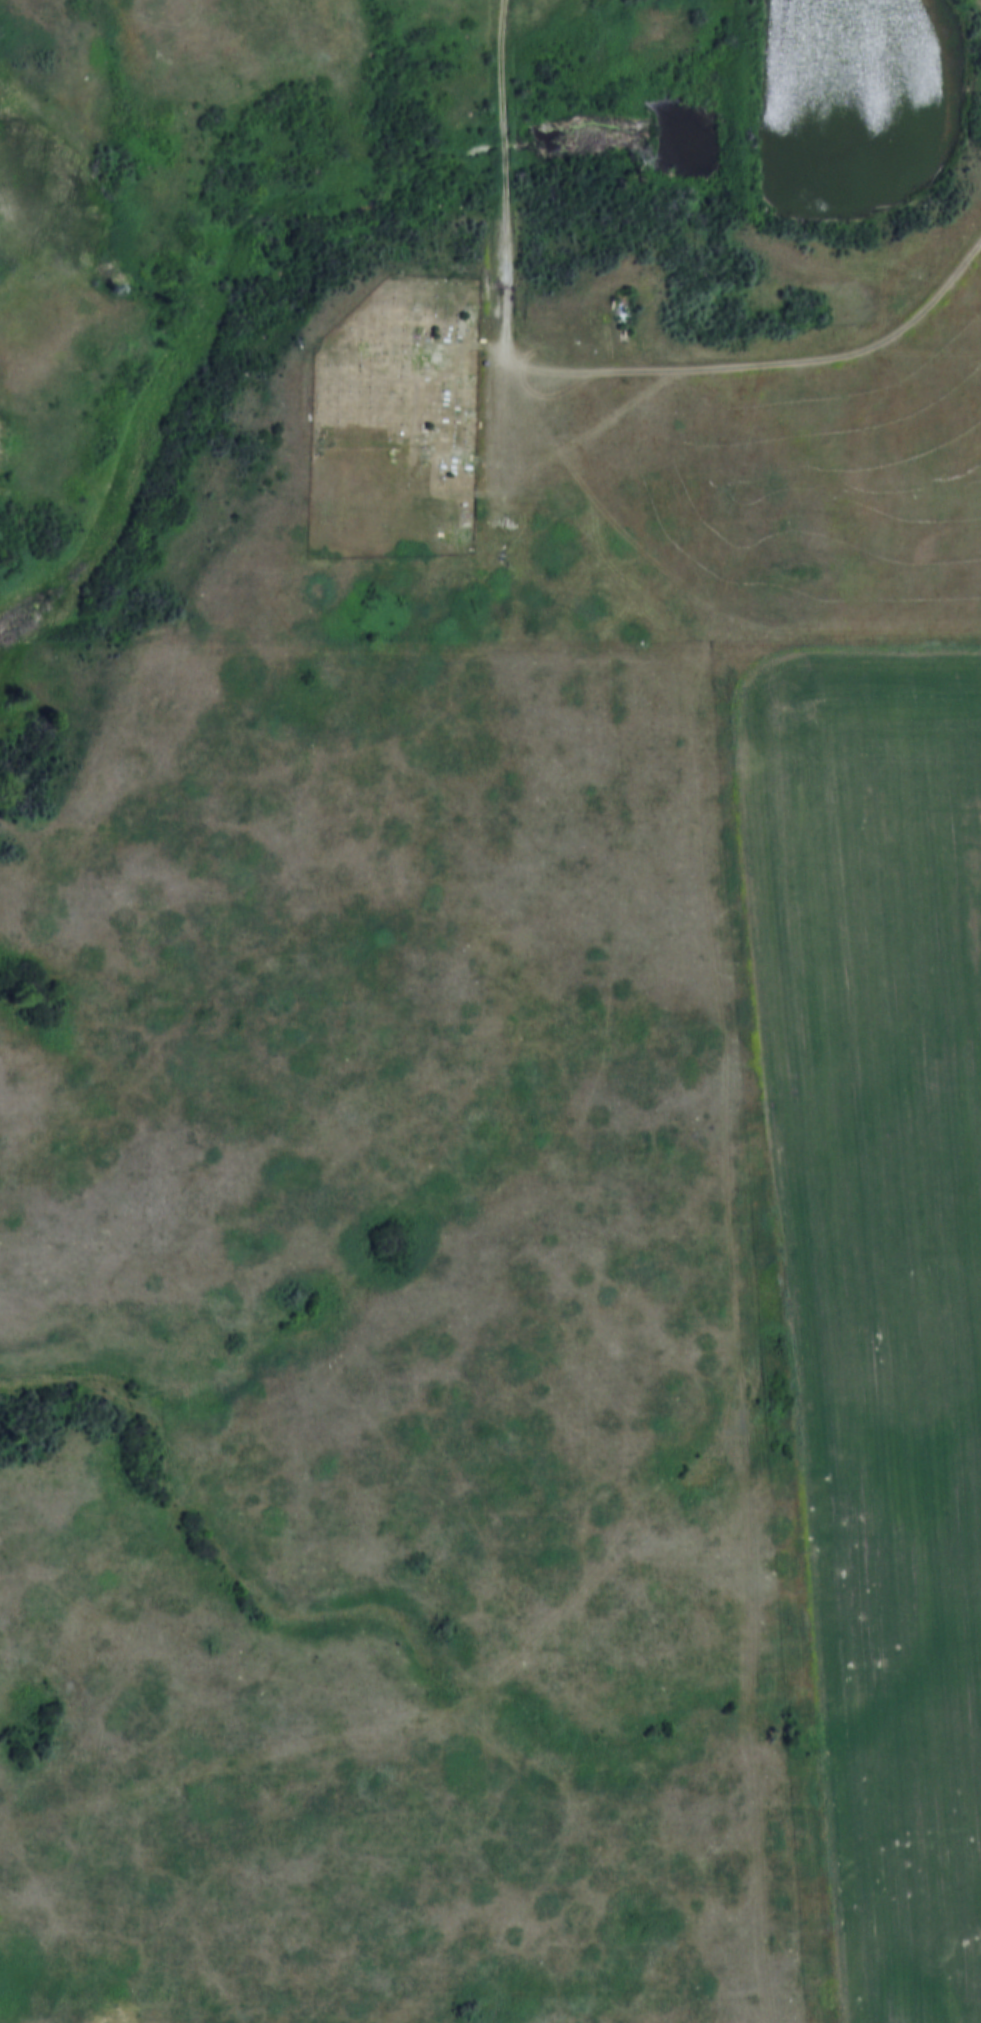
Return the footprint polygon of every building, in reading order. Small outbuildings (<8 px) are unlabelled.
[(620,294),(637,294),(637,318),(620,318),(620,294)]
